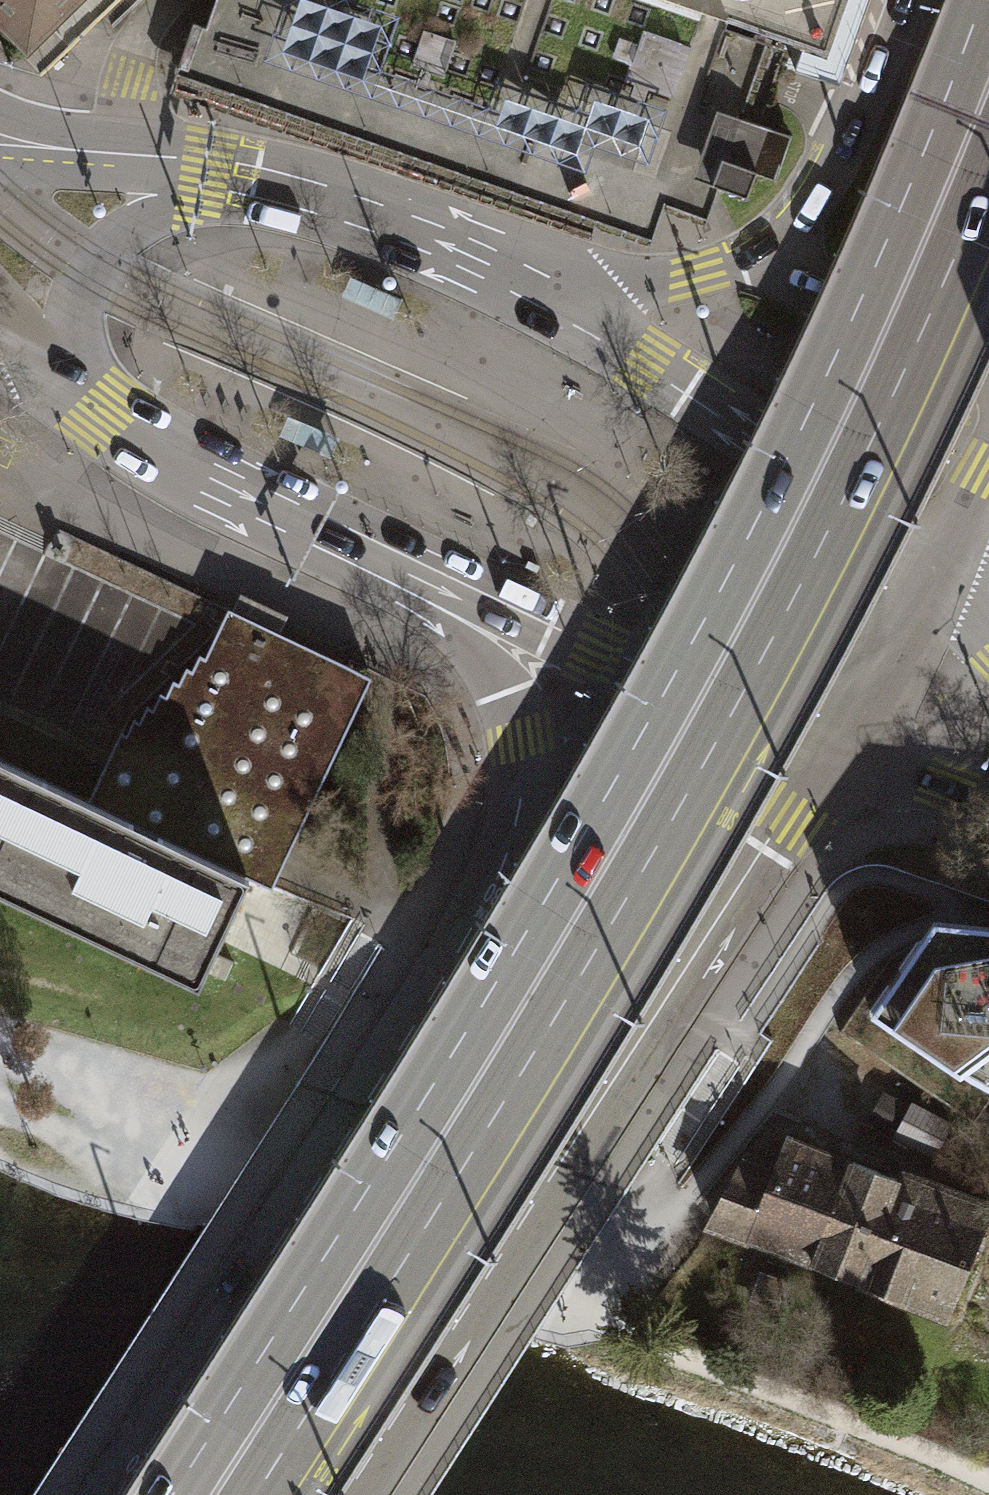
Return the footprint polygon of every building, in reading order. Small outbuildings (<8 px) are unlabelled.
[(18,52),(69,0),(0,0),(0,35),(18,52)] [(728,0),(206,0),(181,70),(636,227),(643,202),(680,213),(698,218),(709,185),(703,182),(713,154),(719,157),(735,109),(757,117),(777,55),(787,21),(728,0)] [(787,21),(834,36),(847,0),(728,0),(787,21)] [(719,157),(713,154),(703,182),(709,185),(739,196),(750,168),(719,157)] [(197,654),(110,735),(87,801),(248,878),(262,885),(273,859),(362,676),(252,624),(219,607),(197,654)] [(37,906),(87,801),(0,759),(0,889),(37,906)] [(248,878),(87,801),(37,906),(198,983),(222,934),(248,878)] [(917,943),(870,1011),(968,1079),(988,1091),(988,932),(917,943)] [(941,1124),(903,1104),(887,1136),(924,1156),(941,1124)] [(812,1260),(850,1152),(798,1133),(785,1163),(754,1239),(812,1260)] [(745,1149),(713,1223),(754,1239),(785,1163),(745,1149)] [(869,1280),(910,1175),(850,1152),(812,1260),(869,1280)] [(869,1280),(957,1316),(988,1229),(988,1207),(910,1175),(869,1280)]
